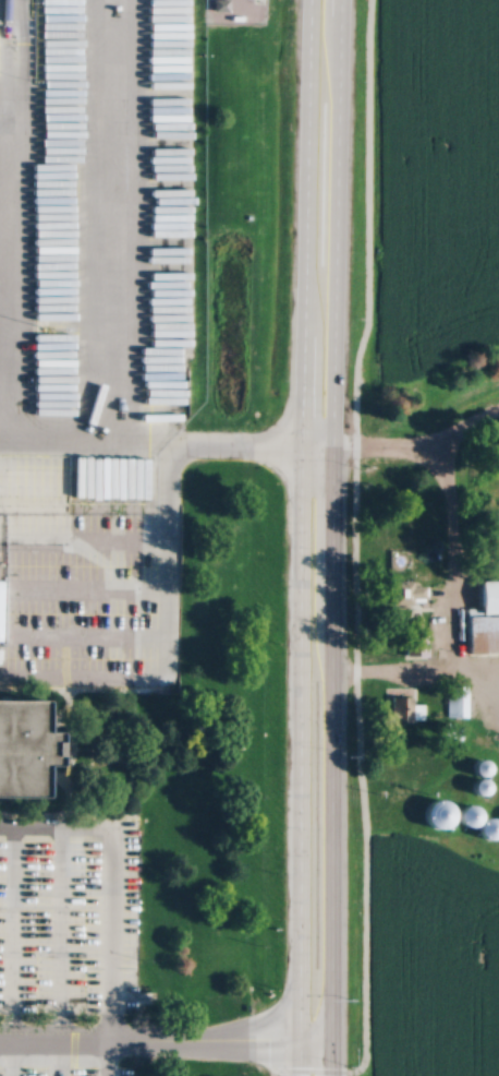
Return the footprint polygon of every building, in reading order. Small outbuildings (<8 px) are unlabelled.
[(479,576),(479,604),(465,604),(466,649),(498,648),(498,576),(479,576)] [(386,600),(421,600),(421,578),(386,578),(386,600)] [(401,629),(401,652),(425,652),(425,629),(401,629)] [(464,713),(464,679),(444,679),(444,713),(464,713)] [(420,700),(412,700),(412,684),(387,684),(387,721),(420,721),(420,700)] [(33,805),(49,738),(41,709),(0,699),(0,797),(33,805)] [(460,727),(447,719),(442,728),(455,736),(460,727)] [(494,820),(487,813),(480,820),(487,827),(494,820)]
